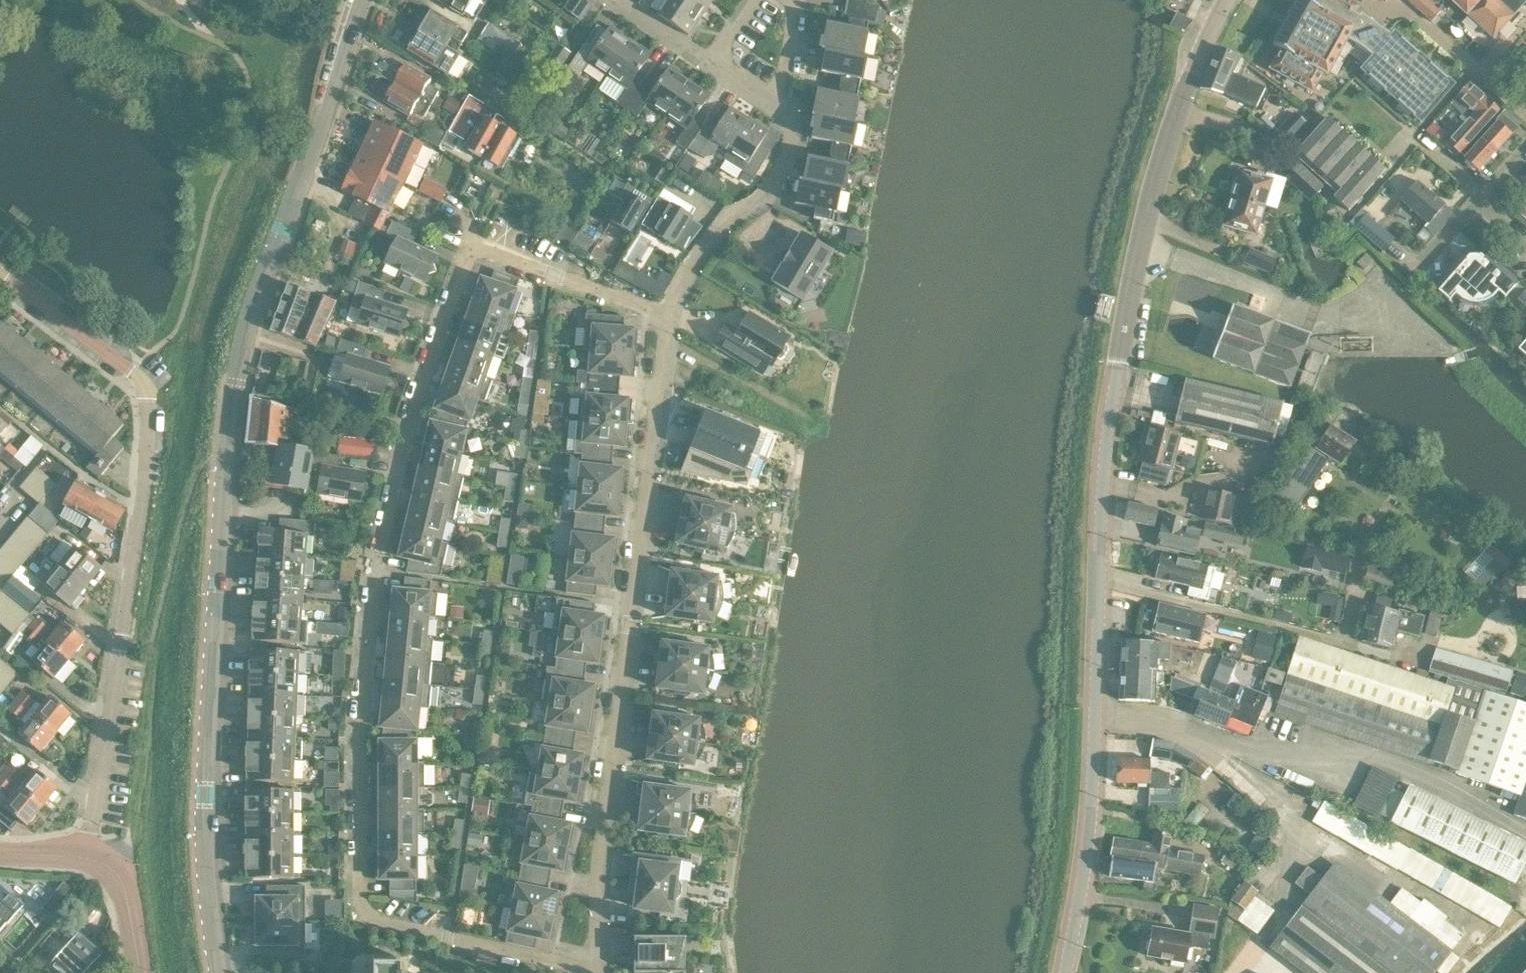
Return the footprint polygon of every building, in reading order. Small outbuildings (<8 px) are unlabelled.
[(475,0),(442,0),(466,15),(475,0)] [(702,17),(677,0),(668,0),(658,14),(690,36),(702,17)] [(714,0),(677,0),(702,17),(714,0)] [(880,5),(856,0),(848,0),(844,18),(876,24),(876,23),(878,12),(880,5)] [(891,9),(904,4),(903,0),(888,0),(891,9)] [(1270,69),(1313,92),(1323,73),(1327,75),(1347,39),(1356,44),(1364,50),(1372,57),(1361,70),(1368,76),(1367,77),(1384,91),(1397,101),(1396,102),(1413,116),(1414,116),(1421,122),(1453,85),(1446,79),(1430,64),(1429,64),(1417,53),(1418,53),(1416,51),(1416,52),(1403,40),(1401,38),(1401,39),(1394,33),(1391,35),(1387,32),(1359,16),(1355,13),(1360,5),(1351,0),(1297,0),(1272,44),(1281,49),(1270,69)] [(1432,21),(1440,12),(1434,7),(1426,0),(1408,0),(1432,21)] [(1466,14),(1467,14),(1493,38),(1525,2),(1525,0),(1451,0),(1466,14)] [(586,31),(599,11),(589,5),(576,24),(586,31)] [(468,34),(459,28),(433,12),(421,31),(447,47),(448,47),(453,37),(462,43),(468,34)] [(878,12),(876,23),(884,25),(886,13),(878,12)] [(827,50),(864,57),(864,56),(869,34),(867,33),(869,23),(850,19),(848,30),(828,26),(823,49),(826,50),(827,50)] [(607,75),(630,42),(621,35),(622,34),(611,26),(593,53),(584,46),(568,69),(578,77),(588,62),(607,75)] [(448,47),(447,47),(421,31),(408,51),(435,67),(448,75),(461,55),(448,47)] [(506,50),(482,35),(476,44),(500,59),(506,50)] [(627,110),(643,86),(634,80),(652,54),(641,46),(640,48),(630,42),(607,75),(626,88),(617,102),(627,110)] [(559,72),(564,64),(570,54),(556,45),(545,62),(559,72)] [(1218,45),(1200,89),(1203,90),(1221,94),(1232,99),(1255,109),(1265,88),(1241,77),(1249,61),(1242,56),(1240,55),(1220,46),(1218,45)] [(823,49),(821,60),(824,61),(822,73),(842,77),(840,87),(859,90),(861,80),(863,81),(868,58),(868,57),(864,56),(864,57),(827,50),(826,50),(823,49)] [(406,65),(395,84),(432,105),(438,109),(444,100),(437,96),(439,93),(428,87),(432,81),(406,65)] [(667,116),(690,82),(681,76),(682,74),(671,67),(653,93),(643,86),(627,110),(638,117),(648,103),(667,116)] [(1460,154),(1482,129),(1499,111),(1486,100),(1489,97),(1471,80),(1458,96),(1475,112),(1472,115),(1448,142),(1460,154)] [(689,148),(703,127),(694,120),(711,94),(701,87),(699,88),(690,82),(667,116),(686,129),(676,143),(687,150),(689,148)] [(395,84),(385,101),(411,117),(421,123),(425,117),(432,105),(395,84)] [(857,100),(859,90),(840,87),(838,96),(818,92),(813,116),(858,124),(855,123),(859,101),(857,100)] [(449,96),(442,107),(456,115),(463,104),(449,96)] [(470,97),(450,131),(464,139),(478,114),(483,104),(470,97)] [(506,117),(524,128),(533,113),(515,102),(506,117)] [(730,152),(750,120),(731,107),(722,122),(711,115),(703,127),(689,148),(704,158),(712,156),(719,145),(728,151),(730,152)] [(1504,109),(1497,117),(1513,131),(1520,123),(1504,109)] [(479,131),(468,150),(483,159),(505,120),(497,116),(494,123),(478,114),(471,126),(479,131)] [(853,148),(858,124),(813,116),(817,117),(812,139),(833,143),(831,153),(850,157),(852,147),(853,148)] [(1332,196),(1348,211),(1385,170),(1326,118),(1297,151),(1339,189),(1332,196)] [(505,120),(483,159),(498,168),(505,155),(513,159),(523,140),(516,136),(514,135),(518,128),(513,125),(505,120)] [(723,159),(742,171),(754,179),(771,153),(760,146),(769,132),(750,120),(730,152),(728,151),(723,159)] [(404,185),(405,184),(409,176),(424,146),(375,122),(358,156),(384,168),(381,174),(404,185)] [(1498,122),(1466,158),(1479,169),(1511,133),(1498,122)] [(431,128),(427,136),(439,142),(442,134),(431,128)] [(1265,135),(1257,145),(1270,156),(1278,146),(1265,135)] [(447,137),(444,144),(453,149),(457,142),(447,137)] [(848,167),(850,157),(831,153),(829,163),(808,159),(804,182),(800,181),(800,182),(845,191),(850,167),(848,167)] [(393,206),(404,185),(381,174),(384,168),(358,156),(353,168),(353,167),(342,190),(356,197),(349,213),(366,222),(365,223),(380,231),(392,205),(393,206)] [(1238,170),(1230,197),(1266,207),(1273,180),(1267,178),(1268,174),(1257,171),(1256,175),(1238,170)] [(707,187),(713,177),(704,171),(698,182),(707,187)] [(648,207),(647,206),(652,199),(615,176),(606,191),(622,201),(610,221),(631,234),(648,207)] [(441,202),(447,190),(424,179),(419,191),(441,202)] [(1426,226),(1435,235),(1454,214),(1445,206),(1445,205),(1418,181),(1402,199),(1429,223),(1426,226)] [(845,191),(800,182),(796,205),(816,209),(814,219),(833,223),(835,213),(837,213),(841,191),(845,191)] [(691,218),(670,205),(658,197),(642,224),(653,231),(653,232),(674,245),(691,218)] [(1264,213),(1266,207),(1230,197),(1222,225),(1257,235),(1260,225),(1264,226),(1267,214),(1264,213)] [(1355,227),(1384,251),(1394,238),(1366,214),(1355,227)] [(434,264),(437,256),(412,245),(418,233),(393,221),(387,234),(398,239),(386,263),(425,282),(429,274),(436,272),(434,264)] [(567,226),(560,237),(569,243),(576,232),(567,226)] [(579,231),(572,243),(586,251),(593,240),(579,231)] [(804,300),(833,252),(802,234),(773,281),(804,300)] [(1246,262),(1262,270),(1270,273),(1276,261),(1268,257),(1251,250),(1246,262)] [(1434,288),(1449,301),(1455,294),(1461,299),(1469,303),(1477,303),(1485,301),(1493,297),(1498,291),(1525,317),(1525,290),(1487,255),(1484,258),(1466,259),(1462,256),(1434,288)] [(619,263),(613,274),(650,294),(661,299),(666,290),(673,277),(662,271),(656,282),(619,263)] [(508,313),(520,280),(495,271),(491,282),(478,277),(474,290),(477,291),(474,301),(516,316),(516,315),(508,313)] [(348,279),(344,291),(355,295),(351,307),(363,311),(358,324),(400,338),(402,329),(409,326),(406,319),(408,311),(382,303),(386,291),(359,282),(359,283),(348,279)] [(316,347),(337,303),(288,284),(271,331),(316,347)] [(508,337),(516,316),(474,301),(470,310),(467,309),(462,321),(500,335),(508,337)] [(1232,306),(1212,359),(1254,375),(1290,388),(1311,334),(1275,320),(1274,322),(1232,306)] [(726,324),(714,345),(740,361),(764,375),(770,365),(773,366),(778,359),(780,360),(783,359),(789,350),(788,347),(786,345),(790,337),(749,312),(738,332),(726,324)] [(636,344),(637,330),(624,329),(625,317),(586,314),(584,350),(632,353),(632,343),(636,344)] [(462,321),(458,333),(462,334),(458,344),(493,356),(502,360),(510,339),(508,338),(500,335),(462,321)] [(0,327),(0,369),(100,453),(88,466),(101,477),(124,449),(113,440),(122,429),(0,327)] [(528,345),(538,346),(540,332),(530,330),(528,345)] [(329,335),(325,345),(338,349),(337,353),(348,356),(340,382),(382,395),(384,387),(391,383),(388,376),(390,368),(364,360),(368,348),(341,339),(329,335)] [(1517,349),(1525,357),(1525,340),(1517,349)] [(485,377),(493,356),(458,344),(455,353),(451,352),(447,364),(492,380),(493,380),(485,377)] [(535,360),(538,346),(528,345),(526,359),(535,360)] [(631,363),(632,353),(584,350),(583,350),(591,351),(589,385),(619,388),(620,376),(634,377),(635,364),(631,363)] [(485,402),(492,380),(447,364),(443,376),(446,377),(443,387),(485,402)] [(521,390),(531,392),(533,378),(523,376),(521,390)] [(1185,381),(1175,422),(1272,447),(1283,405),(1185,381)] [(618,399),(619,388),(589,385),(588,396),(580,396),(578,419),(626,423),(627,413),(631,414),(632,400),(618,399)] [(485,403),(485,402),(443,387),(440,396),(436,395),(431,408),(437,410),(437,409),(453,415),(450,428),(466,431),(477,400),(485,403)] [(528,406),(531,392),(521,390),(519,405),(528,406)] [(300,437),(301,430),(291,428),(294,409),(251,400),(246,445),(280,450),(280,448),(288,449),(288,448),(290,435),(300,437)] [(461,454),(466,431),(450,428),(453,415),(437,409),(437,410),(434,423),(427,422),(424,435),(428,436),(426,445),(461,454)] [(701,413),(694,432),(757,457),(756,458),(765,462),(767,459),(774,440),(765,436),(756,432),(756,431),(707,412),(706,415),(701,413)] [(514,433),(513,441),(518,442),(517,443),(528,445),(530,431),(525,430),(524,430),(526,416),(517,413),(514,433)] [(2,453),(0,455),(0,456),(9,464),(15,457),(20,451),(10,443),(5,449),(1,435),(9,426),(0,418),(0,452),(2,453)] [(625,433),(626,423),(578,419),(574,453),(613,457),(614,446),(628,447),(629,434),(625,433)] [(1323,421),(1275,493),(1296,508),(1330,457),(1340,464),(1355,442),(1323,421)] [(1138,477),(1137,479),(1138,479),(1164,486),(1169,469),(1172,470),(1188,474),(1194,476),(1203,442),(1181,436),(1148,427),(1139,461),(1142,462),(1139,473),(1138,477)] [(691,453),(684,471),(736,482),(749,476),(756,458),(757,457),(694,432),(687,451),(691,453)] [(20,451),(15,457),(24,464),(27,467),(43,447),(31,437),(20,451)] [(340,440),(338,454),(368,457),(369,443),(340,440)] [(317,441),(316,451),(329,453),(330,444),(317,441)] [(526,459),(528,445),(517,443),(515,458),(526,459)] [(456,475),(461,454),(426,445),(423,455),(420,454),(417,467),(464,478),(464,477),(456,475)] [(314,452),(303,450),(288,448),(288,449),(280,448),(280,450),(273,486),(306,491),(314,452)] [(339,469),(341,457),(314,452),(306,492),(361,501),(362,493),(369,489),(364,482),(366,474),(339,469)] [(611,469),(613,457),(574,453),(574,454),(582,455),(579,489),(619,493),(620,483),(624,484),(625,470),(611,469)] [(66,469),(50,455),(39,469),(55,482),(66,469)] [(9,464),(19,471),(24,464),(15,457),(9,464)] [(459,500),(464,478),(417,467),(414,479),(418,480),(415,490),(459,500)] [(30,496),(46,476),(36,468),(20,487),(30,496)] [(506,487),(516,489),(518,475),(508,473),(506,487)] [(40,504),(41,503),(56,484),(46,476),(30,496),(40,504)] [(1244,491),(1257,495),(1264,483),(1246,479),(1244,491)] [(90,519),(103,494),(79,480),(65,505),(90,519)] [(514,503),(516,489),(506,487),(504,502),(514,503)] [(618,503),(619,493),(579,489),(575,524),(605,527),(606,516),(620,517),(622,504),(618,503)] [(453,522),(459,500),(415,490),(413,499),(409,499),(406,511),(453,522)] [(1200,517),(1231,524),(1237,498),(1206,491),(1200,517)] [(103,494),(90,519),(114,532),(127,508),(103,494)] [(681,521),(734,533),(734,516),(731,515),(732,508),(686,498),(681,521)] [(30,516),(29,517),(49,533),(50,532),(61,519),(41,503),(40,504),(30,516)] [(517,515),(530,517),(532,505),(519,503),(517,515)] [(1157,509),(1129,504),(1125,521),(1154,527),(1157,509)] [(406,511),(403,524),(407,524),(405,534),(441,543),(441,542),(445,521),(445,520),(406,511)] [(1187,520),(1165,515),(1164,522),(1163,522),(1157,547),(1195,556),(1200,531),(1185,527),(1187,520)] [(21,526),(41,543),(49,533),(29,517),(21,526)] [(499,533),(509,534),(511,520),(501,518),(499,533)] [(316,522),(300,521),(285,520),(284,533),(280,533),(280,531),(262,530),(261,546),(264,546),(263,554),(305,557),(307,536),(315,536),(316,522)] [(727,548),(734,533),(681,521),(676,544),(722,554),(723,547),(727,548)] [(604,539),(605,527),(575,524),(570,558),(611,563),(612,553),(616,554),(617,540),(604,539)] [(1222,528),(1206,524),(1203,536),(1219,540),(1222,528)] [(33,552),(41,543),(21,526),(13,535),(33,552)] [(507,548),(509,534),(499,533),(497,547),(507,548)] [(441,577),(448,544),(405,534),(403,544),(399,543),(396,556),(409,559),(406,573),(441,577)] [(26,561),(33,552),(13,535),(6,545),(26,561)] [(1494,558),(1473,581),(1482,589),(1492,577),(1501,572),(1505,568),(1516,555),(1494,536),(1483,549),(1484,550),(1494,558)] [(26,561),(6,545),(0,551),(0,555),(18,570),(26,561)] [(61,566),(86,587),(102,568),(76,548),(61,566)] [(303,579),(305,557),(263,554),(263,561),(260,561),(259,575),(303,579)] [(1193,587),(1204,590),(1210,567),(1199,565),(1199,564),(1161,554),(1155,579),(1193,588),(1193,587)] [(18,570),(0,555),(0,570),(10,579),(18,570)] [(518,556),(516,565),(524,566),(525,557),(518,556)] [(609,573),(611,563),(570,558),(566,593),(596,597),(598,585),(611,587),(613,574),(609,573)] [(341,560),(340,581),(353,582),(356,565),(356,561),(341,560)] [(1363,582),(1390,592),(1397,574),(1370,564),(1363,582)] [(34,591),(42,581),(24,566),(16,576),(34,591)] [(71,606),(86,587),(61,566),(46,585),(71,606)] [(1222,581),(1270,594),(1276,595),(1280,582),(1225,568),(1222,581)] [(10,579),(0,570),(0,586),(3,588),(10,579)] [(668,594),(723,601),(720,584),(717,584),(718,576),(671,571),(668,594)] [(492,572),(490,583),(501,585),(503,574),(492,572)] [(302,600),(303,579),(259,575),(257,589),(260,589),(260,597),(302,600)] [(14,577),(3,591),(29,613),(41,599),(14,577)] [(392,613),(436,617),(438,594),(430,593),(432,581),(405,578),(404,591),(390,589),(389,603),(393,603),(392,613)] [(315,580),(313,594),(332,595),(333,582),(315,580)] [(547,581),(546,589),(554,590),(555,582),(547,581)] [(11,599),(1,591),(0,592),(0,613),(11,599)] [(716,617),(723,601),(668,594),(665,617),(712,623),(713,616),(716,617)] [(300,621),(302,600),(260,597),(259,604),(256,604),(255,618),(308,622),(308,621),(300,621)] [(594,615),(595,604),(557,598),(552,633),(600,640),(602,630),(606,631),(608,617),(594,615)] [(1525,619),(1525,598),(1509,598),(1510,620),(1525,619)] [(21,608),(11,599),(0,613),(0,622),(5,626),(21,608)] [(1159,603),(1152,632),(1200,644),(1207,615),(1159,603)] [(1419,636),(1424,617),(1399,611),(1399,613),(1370,606),(1361,640),(1391,648),(1395,630),(1419,636)] [(21,608),(5,626),(14,634),(30,615),(21,608)] [(436,618),(436,617),(392,613),(391,623),(387,623),(386,636),(434,640),(434,639),(426,639),(428,617),(436,618)] [(37,617),(29,626),(42,637),(50,628),(37,617)] [(306,645),(308,622),(255,618),(254,632),(257,632),(256,641),(306,645)] [(48,642),(70,660),(86,641),(64,623),(48,642)] [(336,625),(335,631),(341,637),(347,638),(348,626),(336,625)] [(48,642),(42,637),(29,626),(22,635),(41,651),(32,661),(54,679),(70,660),(48,642)] [(482,645),(492,646),(494,632),(484,631),(482,645)] [(1269,662),(1276,636),(1259,632),(1252,658),(1269,662)] [(599,650),(600,640),(552,633),(552,634),(560,635),(555,668),(548,667),(547,668),(586,673),(587,662),(601,664),(603,651),(599,650)] [(432,663),(434,640),(386,636),(384,648),(388,649),(387,659),(432,663)] [(1456,681),(1456,682),(1448,679),(1446,685),(1300,637),(1275,713),(1429,764),(1430,760),(1457,770),(1456,772),(1520,796),(1514,813),(1525,818),(1525,705),(1456,681)] [(659,665),(714,672),(711,655),(708,655),(709,648),(662,642),(659,665)] [(1122,642),(1121,671),(1157,673),(1157,660),(1169,661),(1170,644),(1122,642)] [(510,646),(497,644),(495,657),(508,659),(510,646)] [(489,660),(492,646),(482,645),(480,659),(489,660)] [(1428,672),(1506,694),(1513,670),(1435,648),(1428,672)] [(312,652),(306,652),(256,650),(255,658),(253,658),(252,672),(305,674),(305,673),(311,673),(312,652)] [(9,684),(18,673),(0,658),(0,676),(9,684)] [(429,685),(432,663),(387,659),(386,669),(383,668),(381,681),(429,685)] [(707,688),(714,672),(659,665),(656,689),(703,695),(704,688),(707,688)] [(331,666),(330,676),(344,677),(345,667),(331,666)] [(1268,667),(1264,680),(1281,686),(1285,673),(1268,667)] [(584,685),(586,673),(547,668),(542,702),(590,710),(592,700),(596,700),(598,687),(584,685)] [(1155,702),(1157,673),(1121,671),(1119,700),(1155,702)] [(1216,671),(1210,686),(1225,692),(1231,678),(1216,671)] [(304,696),(305,674),(252,672),(251,686),(254,686),(254,694),(304,696)] [(1517,672),(1510,693),(1525,698),(1525,675),(1517,672)] [(9,684),(0,676),(0,691),(2,693),(9,684)] [(475,690),(485,691),(487,677),(477,676),(475,690)] [(331,677),(331,688),(342,688),(344,688),(344,677),(331,677)] [(431,686),(429,686),(429,685),(381,681),(380,694),(384,694),(383,704),(419,707),(429,708),(431,686)] [(1225,727),(1229,717),(1254,727),(1267,697),(1241,687),(1235,703),(1205,691),(1195,715),(1225,727)] [(483,706),(485,691),(475,690),(473,704),(483,706)] [(43,707),(36,701),(23,691),(16,700),(58,734),(74,715),(51,696),(43,707)] [(304,697),(304,696),(254,694),(254,702),(251,701),(250,715),(295,717),(296,696),(304,697)] [(42,754),(58,734),(16,700),(9,709),(28,724),(19,735),(42,754)] [(589,720),(590,710),(542,702),(542,703),(550,704),(544,738),(575,743),(577,731),(590,733),(592,720),(589,720)] [(417,730),(419,707),(383,704),(382,714),(378,713),(377,727),(383,728),(382,741),(382,742),(399,742),(400,728),(417,730)] [(650,737),(705,744),(702,727),(699,726),(700,719),(653,713),(650,737)] [(294,738),(295,717),(250,715),(250,729),(253,730),(252,737),(302,739),(302,738),(294,738)] [(473,735),(483,737),(485,723),(475,721),(473,735)] [(417,731),(417,730),(400,728),(399,742),(382,742),(382,741),(376,741),(376,755),(380,755),(380,765),(417,765),(417,764),(417,731)] [(481,751),(483,737),(473,735),(470,750),(481,751)] [(301,761),(302,739),(252,737),(252,745),(249,745),(248,759),(301,761)] [(698,760),(705,744),(650,737),(647,760),(694,766),(695,759),(698,760)] [(573,754),(575,743),(544,738),(539,771),(531,770),(531,771),(579,779),(580,769),(584,770),(587,756),(573,754)] [(1201,779),(1209,768),(1197,758),(1173,743),(1152,739),(1149,757),(1170,760),(1189,769),(1201,779)] [(300,783),(301,761),(248,759),(248,773),(251,773),(250,781),(300,783)] [(1117,783),(1149,784),(1149,788),(1168,790),(1170,773),(1149,772),(1150,761),(1118,759),(1117,783)] [(2,773),(15,784),(22,776),(9,764),(2,773)] [(380,775),(376,775),(376,788),(417,788),(417,789),(425,789),(425,788),(425,765),(425,764),(417,764),(417,765),(380,765),(380,775)] [(1373,765),(1352,806),(1379,820),(1400,779),(1373,765)] [(22,789),(44,808),(60,789),(38,770),(22,789)] [(577,789),(579,779),(531,771),(525,805),(563,812),(565,800),(579,803),(581,790),(577,789)] [(15,784),(2,773),(0,775),(0,785),(8,792),(15,784)] [(460,788),(470,789),(472,775),(462,774),(460,788)] [(641,808),(696,815),(693,798),(690,798),(691,791),(644,785),(641,808)] [(1525,864),(1525,843),(1410,786),(1392,822),(1516,884),(1525,864)] [(417,788),(376,788),(376,801),(380,801),(380,811),(417,811),(417,810),(417,789),(417,788)] [(467,804),(470,789),(460,788),(458,802),(467,804)] [(44,808),(22,789),(7,808),(1,804),(0,805),(0,820),(12,830),(21,820),(29,827),(44,808)] [(247,813),(300,813),(300,791),(250,791),(250,799),(247,799),(247,813)] [(339,792),(331,792),(331,807),(331,815),(339,814),(339,792)] [(1150,795),(1148,808),(1177,811),(1179,798),(1150,795)] [(561,823),(563,812),(525,805),(533,807),(526,840),(566,848),(568,838),(572,839),(574,826),(561,823)] [(689,831),(696,815),(641,808),(638,831),(685,837),(686,830),(689,831)] [(380,821),(376,821),(376,833),(417,833),(417,834),(424,834),(424,833),(425,811),(425,810),(417,810),(417,811),(380,811),(380,821)] [(300,834),(300,813),(247,813),(247,827),(250,827),(250,834),(300,834)] [(453,834),(463,835),(465,821),(455,819),(453,834)] [(1110,858),(1112,858),(1155,865),(1155,867),(1170,870),(1199,876),(1203,856),(1170,849),(1173,835),(1154,832),(1152,844),(1114,837),(1110,858)] [(380,856),(417,856),(417,834),(417,833),(376,833),(376,846),(380,846),(380,856)] [(300,856),(300,834),(250,834),(250,842),(247,842),(247,856),(300,856)] [(461,849),(463,835),(453,834),(451,848),(461,849)] [(1257,834),(1248,847),(1261,856),(1270,843),(1257,834)] [(1364,860),(1384,874),(1402,850),(1382,836),(1364,860)] [(564,858),(566,848),(526,840),(520,875),(550,881),(552,869),(566,872),(568,859),(564,858)] [(328,856),(339,856),(339,844),(328,844),(328,856)] [(1220,861),(1231,870),(1237,862),(1226,853),(1220,861)] [(300,879),(300,856),(247,856),(247,870),(250,870),(250,878),(300,879)] [(328,868),(339,868),(339,856),(328,856),(328,868)] [(417,903),(417,856),(380,856),(380,866),(376,866),(376,880),(390,880),(390,898),(417,903)] [(635,856),(631,885),(638,885),(636,908),(671,913),(673,901),(677,900),(681,895),(682,887),(679,882),(681,862),(667,860),(635,856)] [(1110,876),(1144,881),(1153,883),(1155,867),(1155,865),(1112,858),(1110,876)] [(1237,872),(1246,879),(1252,872),(1242,865),(1237,872)] [(1303,972),(1435,972),(1451,951),(1374,892),(1366,903),(1340,882),(1338,884),(1326,874),(1323,878),(1308,867),(1295,884),(1310,895),(1269,948),(1303,972)] [(548,892),(550,881),(520,875),(513,909),(552,917),(554,907),(558,908),(561,895),(548,892)] [(1236,921),(1237,920),(1245,910),(1258,892),(1245,882),(1231,900),(1228,915),(1236,921)] [(463,885),(461,897),(472,900),(475,887),(463,885)] [(8,924),(23,905),(0,886),(0,931),(7,923),(8,924)] [(257,922),(305,922),(306,886),(267,886),(267,898),(253,898),(253,912),(257,912),(257,922)] [(1151,939),(1146,942),(1145,949),(1148,954),(1147,956),(1185,963),(1188,949),(1190,949),(1190,947),(1207,950),(1209,938),(1213,938),(1218,909),(1195,905),(1190,934),(1153,928),(1151,939)] [(464,908),(461,920),(472,923),(475,910),(464,908)] [(550,927),(552,917),(513,909),(506,943),(535,950),(538,938),(551,941),(554,928),(550,927)] [(305,957),(305,922),(257,922),(257,932),(253,932),(253,945),(267,945),(267,957),(305,957)] [(52,964),(62,972),(86,972),(86,971),(102,953),(80,933),(52,964)] [(634,937),(634,972),(675,972),(680,956),(686,956),(686,943),(683,943),(684,939),(686,939),(686,938),(634,937)] [(411,962),(366,961),(366,972),(411,972),(411,962)]
